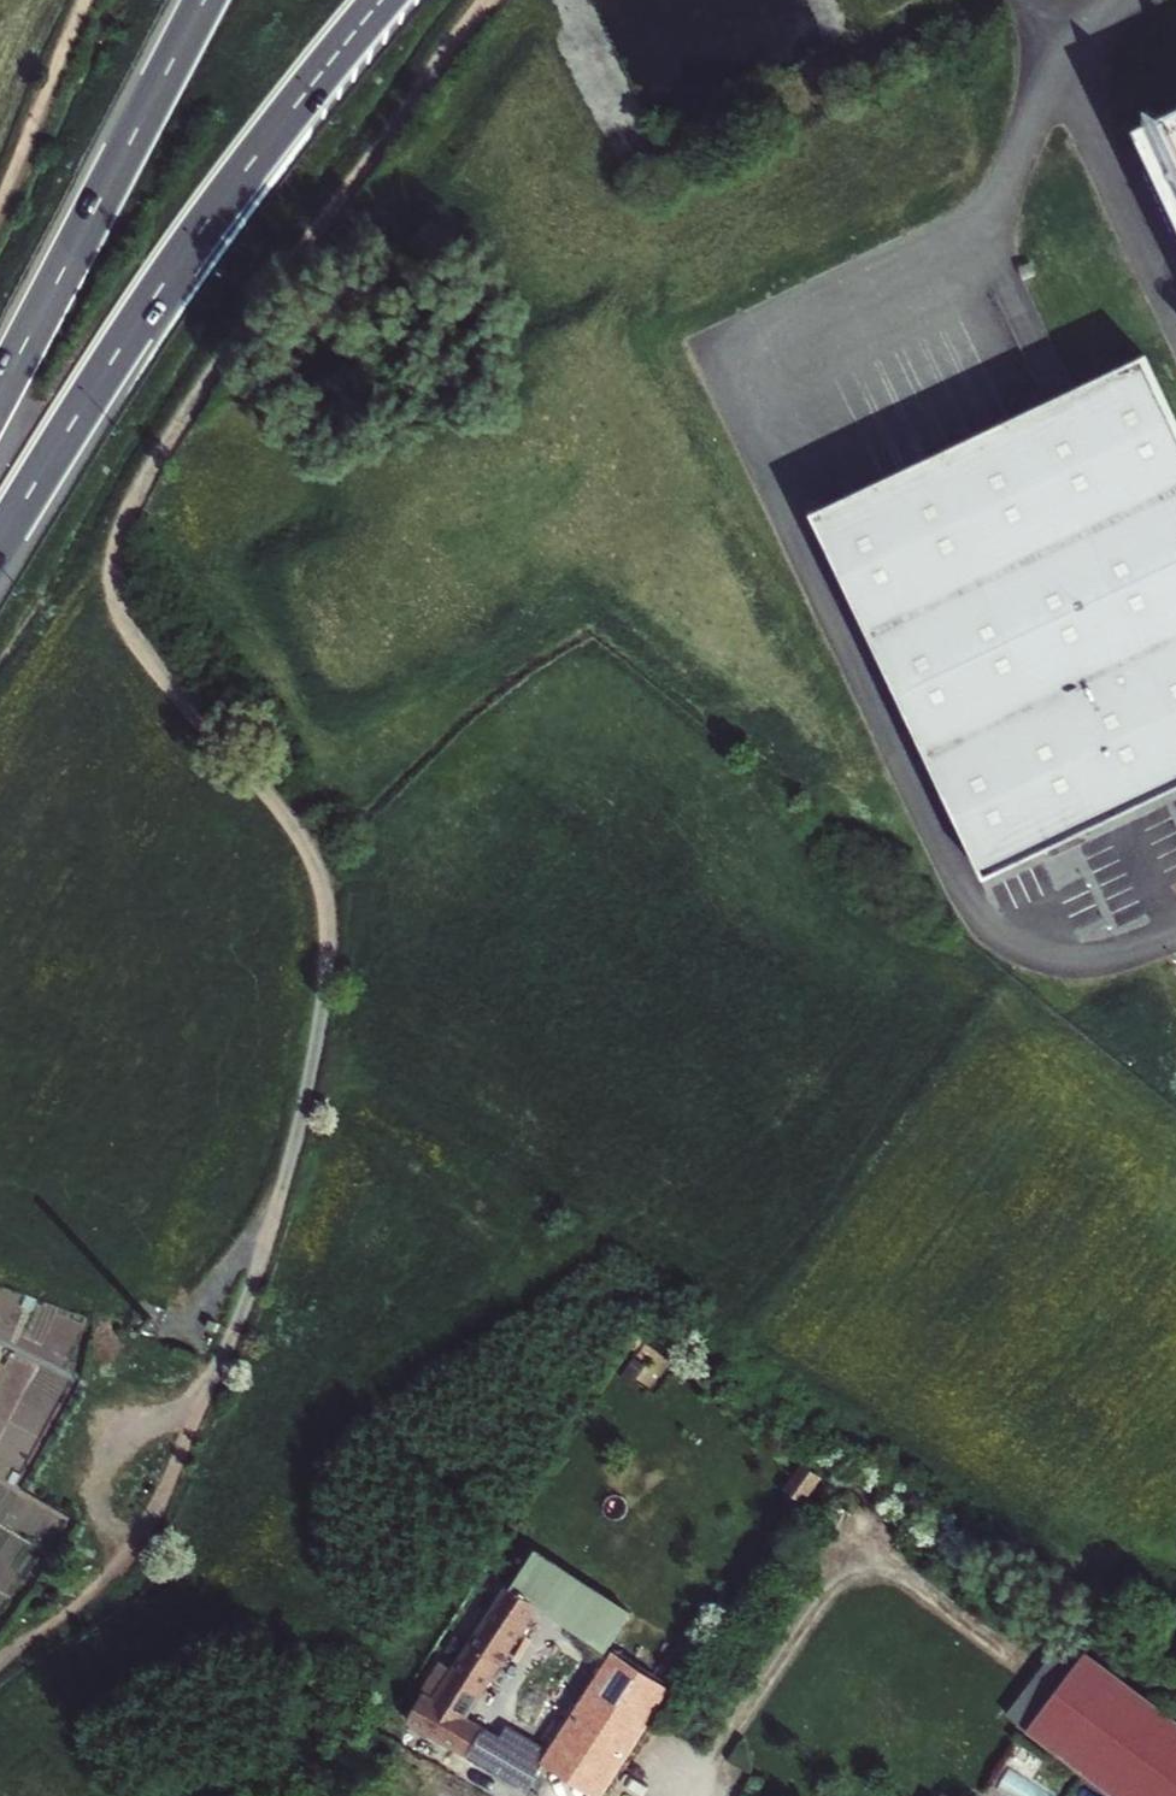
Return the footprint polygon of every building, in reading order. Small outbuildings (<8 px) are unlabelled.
[(1139,128),(1175,208),(1175,110),(1139,128)] [(1169,283),(1175,295),(1167,298),(1175,316),(1175,280),(1169,283)] [(1145,358),(1079,389),(812,515),(984,880),(1175,789),(1175,423),(1145,358)] [(405,1720),(469,1756),(484,1727),(464,1716),(535,1605),(605,1649),(630,1611),(533,1550),(499,1601),(496,1600),(451,1669),(440,1662),(405,1720)] [(1066,1637),(948,1775),(942,1771),(924,1795),(1015,1795),(1050,1749),(1113,1795),(1175,1795),(1175,1721),(1066,1637)] [(611,1655),(541,1762),(595,1795),(664,1688),(640,1672),(611,1655)]
